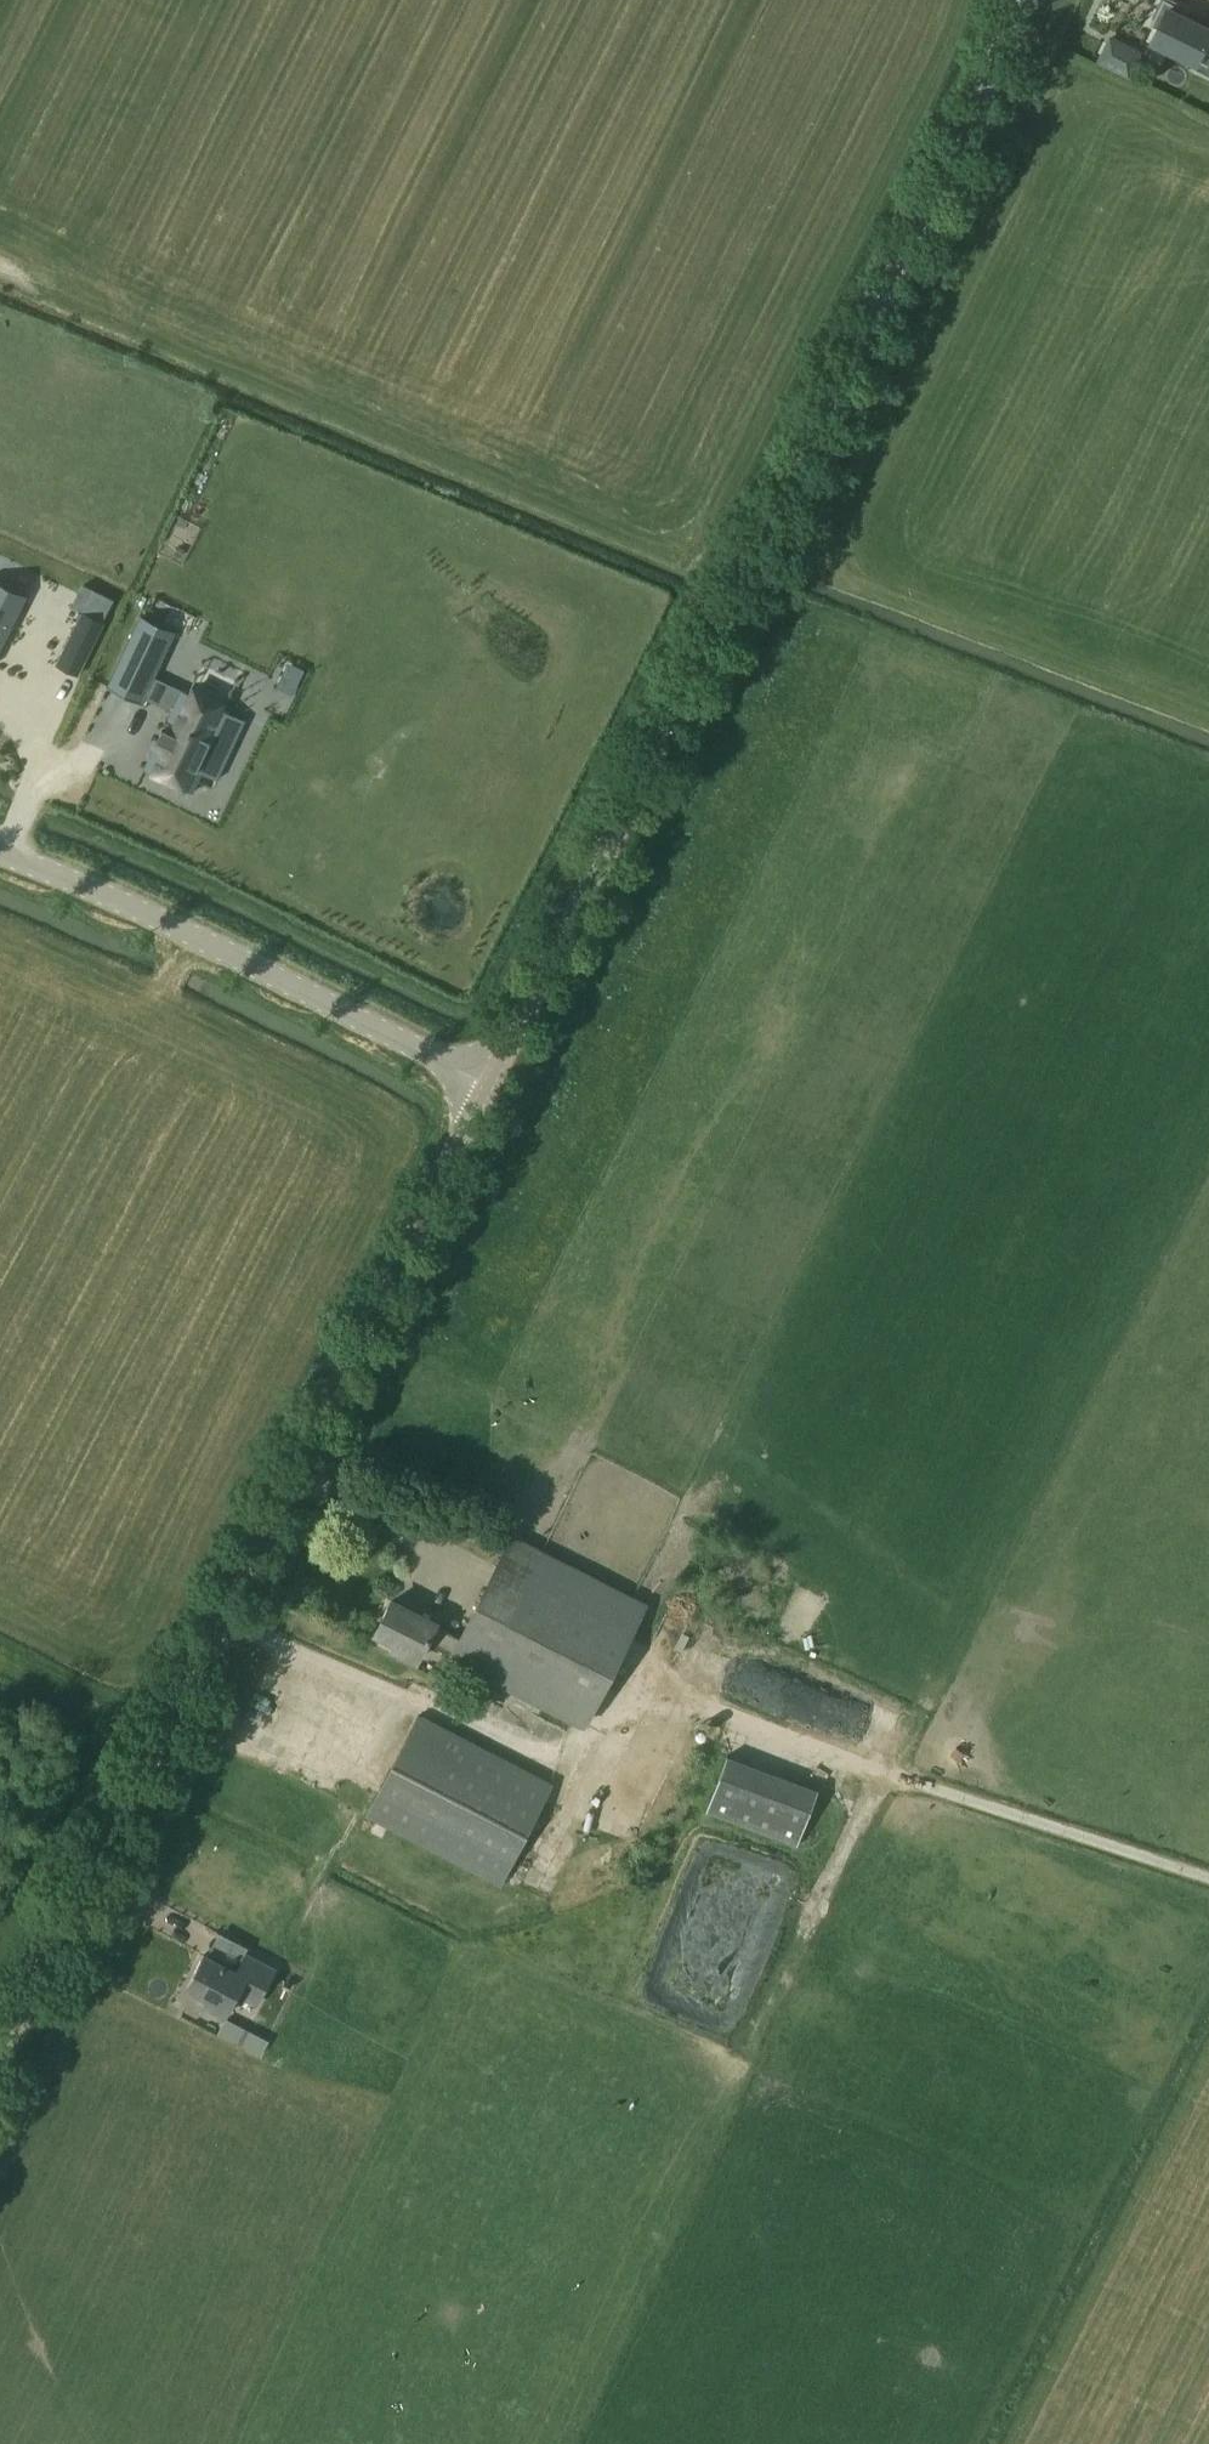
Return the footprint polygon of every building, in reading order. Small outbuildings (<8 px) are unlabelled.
[(1148,29),(1148,28),(1154,30),(1147,42),(1191,64),(1198,52),(1208,57),(1208,37),(1206,35),(1207,33),(1178,18),(1180,13),(1182,14),(1182,12),(1160,1),(1146,28),(1148,29)] [(1099,60),(1128,75),(1137,57),(1129,53),(1131,48),(1110,38),(1099,60)] [(83,584),(72,605),(103,621),(114,599),(83,584)] [(27,601),(0,588),(0,655),(27,601)] [(70,638),(56,664),(78,675),(104,623),(82,612),(76,625),(81,627),(75,640),(70,638)] [(143,701),(174,635),(138,618),(108,684),(143,701)] [(202,772),(218,779),(232,750),(216,742),(230,712),(182,689),(144,769),(192,792),(202,772)] [(376,1633),(396,1642),(393,1648),(418,1661),(427,1642),(451,1654),(449,1658),(587,1728),(650,1604),(512,1534),(460,1637),(436,1625),(437,1622),(393,1600),(376,1633)] [(420,1713),(367,1816),(502,1886),(555,1783),(420,1713)] [(709,1812),(772,1836),(800,1847),(821,1792),(730,1757),(709,1812)] [(640,1818),(656,1784),(631,1772),(615,1806),(640,1818)] [(188,1987),(208,1997),(205,2003),(227,2015),(238,1994),(258,2004),(275,1970),(247,1955),(238,1971),(205,1954),(188,1987)] [(232,2041),(240,2025),(226,2017),(217,2033),(232,2041)]
